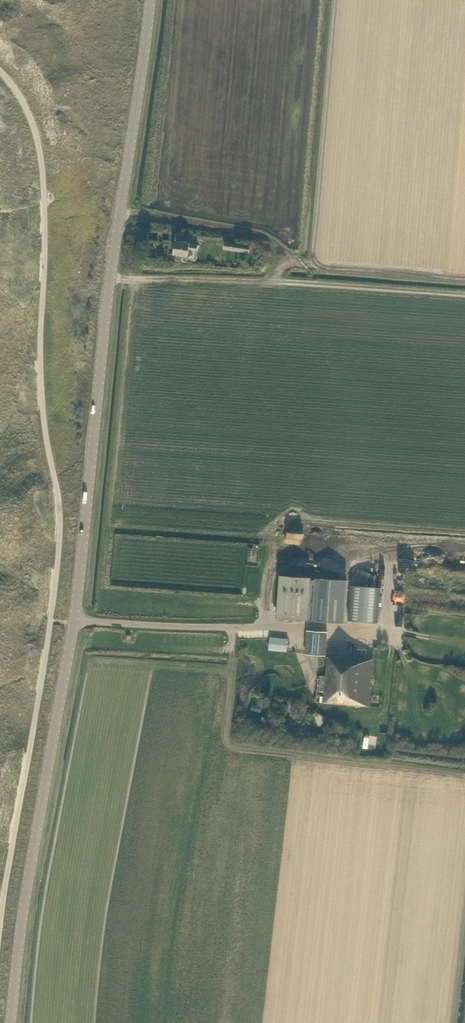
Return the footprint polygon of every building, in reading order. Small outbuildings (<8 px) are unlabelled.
[(189,243),(175,241),(175,240),(173,253),(187,256),(187,258),(196,260),(198,244),(189,243)] [(249,252),(250,244),(225,241),(224,249),(249,252)] [(347,581),(311,579),(279,577),(276,617),(315,620),(344,622),(347,581)] [(378,622),(381,587),(351,584),(348,620),(378,622)] [(327,631),(315,630),(307,629),(305,653),(325,655),(327,631)] [(286,651),(288,639),(270,637),(269,643),(268,643),(268,645),(269,645),(269,649),(286,651)] [(372,659),(347,657),(336,656),(336,657),(327,656),(324,702),(368,706),(372,659)] [(262,706),(252,704),(250,711),(261,713),(262,706)] [(305,733),(306,726),(292,725),(292,723),(288,722),(287,731),(305,733)]
